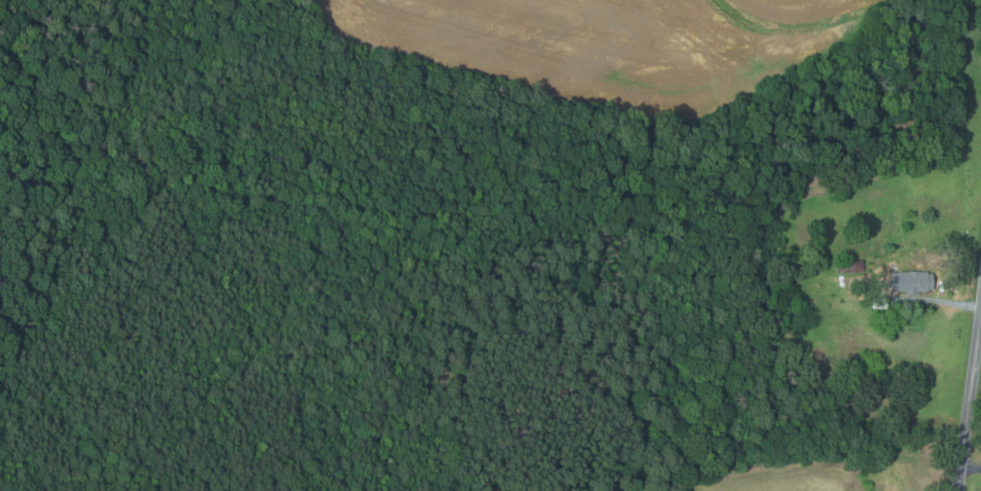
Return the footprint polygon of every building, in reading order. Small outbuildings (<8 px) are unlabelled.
[(864,260),(864,272),(837,273),(837,261),(864,260)] [(898,292),(898,271),(934,272),(934,290),(929,290),(928,291),(919,291),(919,295),(907,294),(907,292),(898,292)] [(888,298),(887,309),(873,308),(874,298),(888,298)]
